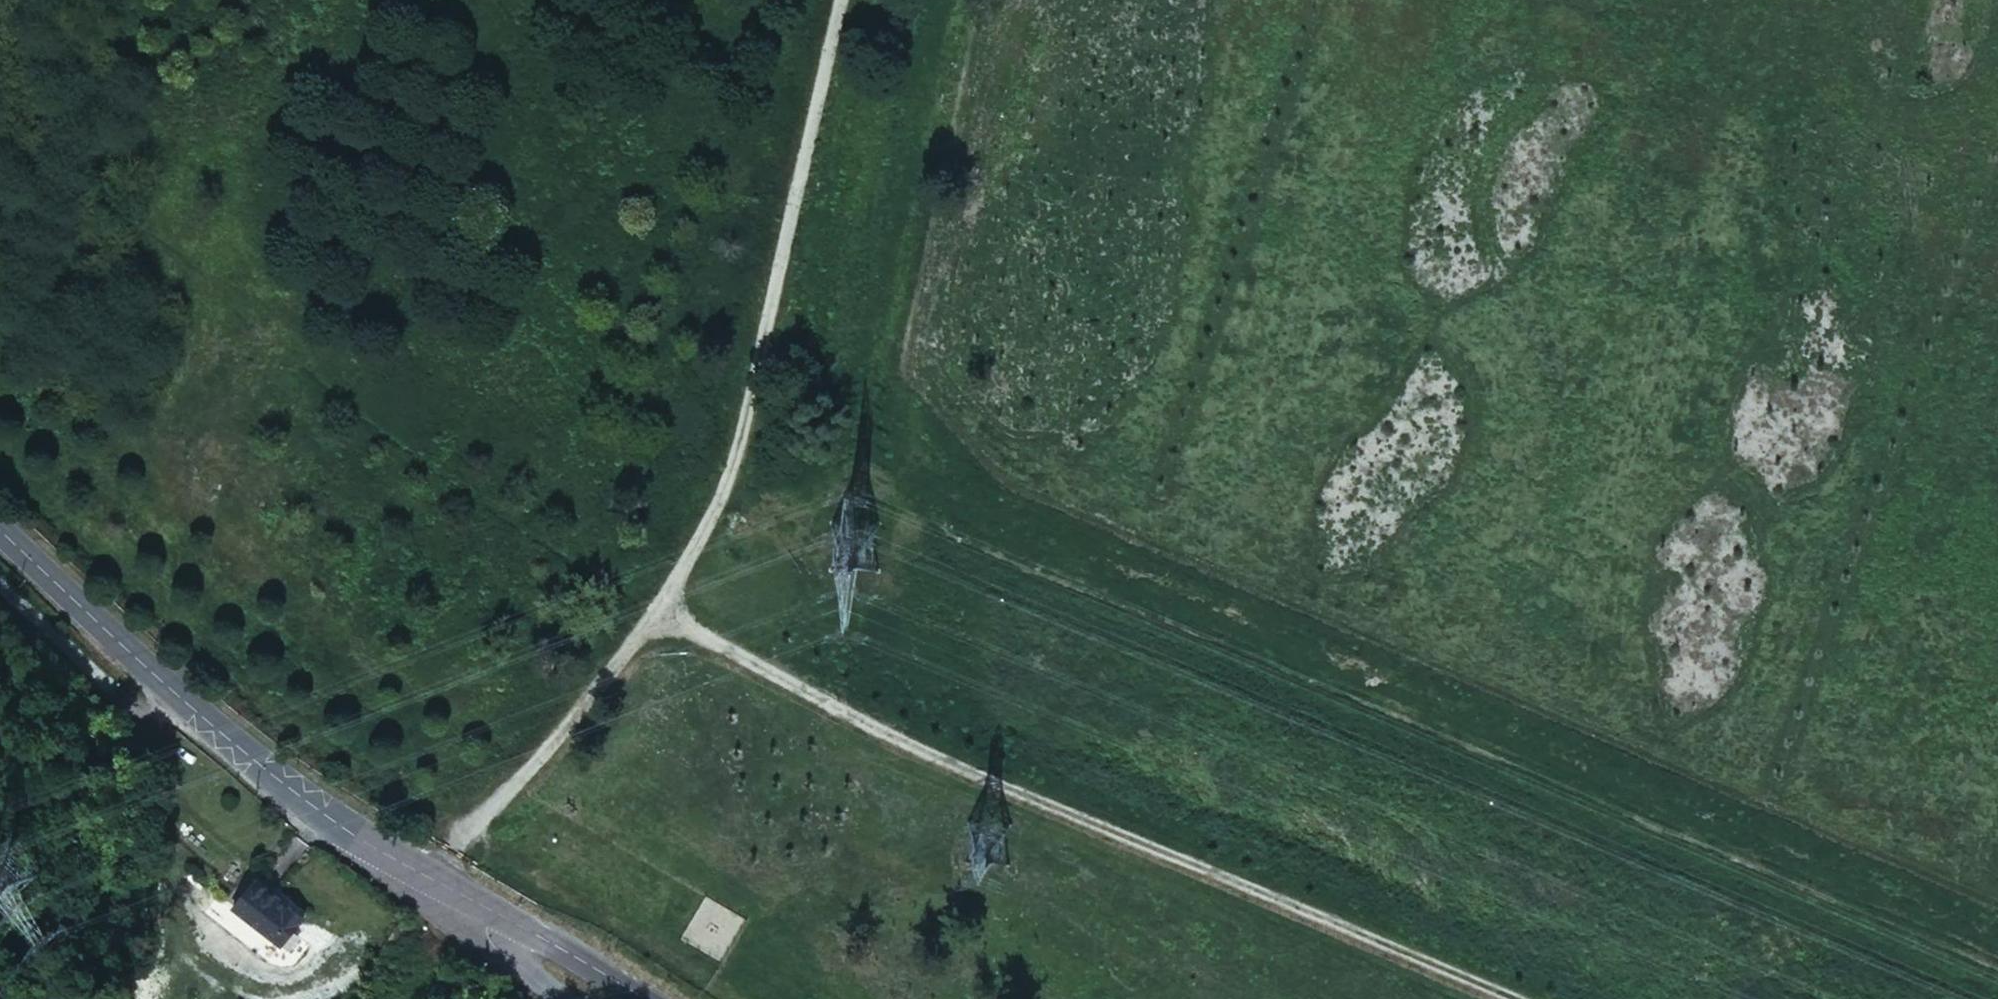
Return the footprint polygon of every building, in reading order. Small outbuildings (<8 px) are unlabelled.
[(303,920),(254,883),(234,909),(283,946),(303,920)]
